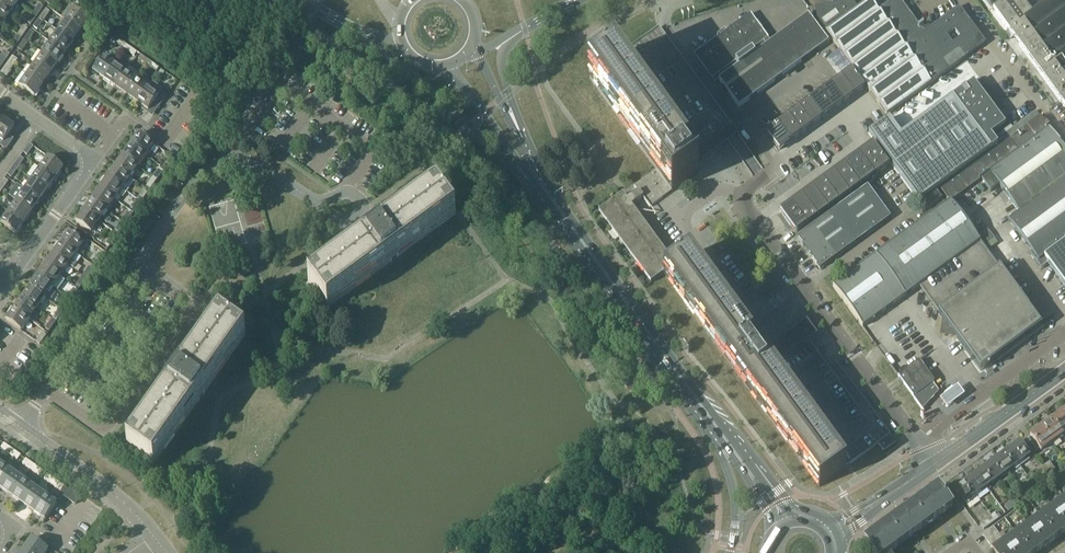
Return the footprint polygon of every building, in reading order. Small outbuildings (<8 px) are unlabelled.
[(11,13),(19,3),(15,0),(0,0),(0,5),(11,13)] [(816,19),(831,38),(887,115),(986,43),(986,42),(985,42),(960,7),(959,6),(923,33),(921,30),(923,29),(922,28),(924,26),(923,25),(920,27),(914,18),(912,20),(905,10),(907,9),(901,0),(892,0),(878,10),(871,0),(868,0),(858,8),(853,1),(815,7),(817,18),(816,19)] [(994,11),(1048,85),(1064,107),(1064,0),(1050,0),(1032,13),(1022,1),(1016,5),(1013,0),(1010,0),(994,11)] [(40,4),(33,13),(37,16),(44,7),(40,4)] [(3,24),(11,14),(11,13),(0,5),(0,21),(3,24)] [(46,9),(40,18),(44,21),(50,12),(46,9)] [(75,9),(67,20),(82,31),(90,20),(75,9)] [(33,13),(27,22),(31,25),(37,16),(33,13)] [(720,73),(764,41),(768,38),(751,14),(694,54),(712,79),(720,73)] [(764,41),(720,73),(723,77),(719,80),(739,107),(829,42),(809,14),(767,45),(764,41)] [(40,18),(34,27),(38,30),(44,21),(40,18)] [(67,20),(59,31),(74,42),(82,31),(67,20)] [(24,26),(18,35),(22,38),(28,29),(24,26)] [(599,70),(589,78),(590,78),(653,164),(657,170),(673,191),(699,173),(698,172),(695,167),(719,149),(712,140),(722,133),(753,176),(763,169),(745,144),(719,109),(660,27),(659,27),(658,27),(619,56),(617,57),(615,59),(615,58),(599,70)] [(31,31),(25,40),(28,43),(35,34),(31,31)] [(59,31),(51,42),(66,53),(74,42),(59,31)] [(18,35),(12,44),(15,47),(22,38),(18,35)] [(120,39),(117,43),(126,50),(128,46),(120,39)] [(25,40),(18,49),(22,52),(28,43),(25,40)] [(51,42),(43,53),(59,64),(66,53),(51,42)] [(128,46),(126,50),(135,56),(137,52),(128,46)] [(5,50),(1,56),(6,60),(10,54),(5,50)] [(43,53),(36,64),(51,75),(59,64),(43,53)] [(142,55),(139,59),(148,65),(150,61),(142,55)] [(13,56),(9,62),(14,66),(18,60),(13,56)] [(104,56),(93,72),(105,80),(116,65),(104,56)] [(150,61),(148,65),(157,72),(159,68),(150,61)] [(9,62),(1,73),(6,77),(14,66),(9,62)] [(36,64),(28,75),(43,86),(51,75),(36,64)] [(116,65),(105,80),(116,88),(127,73),(116,65)] [(854,96),(865,88),(852,70),(841,78),(854,96)] [(127,73),(116,88),(127,96),(138,80),(127,73)] [(28,75),(20,86),(35,97),(43,86),(28,75)] [(854,96),(841,78),(830,86),(843,104),(854,96)] [(138,80),(127,96),(137,103),(148,88),(138,80)] [(1005,125),(974,82),(902,134),(890,117),(868,133),(925,211),(942,198),(935,189),(998,144),(991,135),(1005,125)] [(830,86),(820,94),(833,111),(843,104),(830,86)] [(148,88),(137,103),(138,103),(149,111),(154,103),(159,107),(167,96),(162,93),(159,96),(149,88),(148,88)] [(833,111),(820,94),(809,101),(822,119),(833,111)] [(822,119),(809,101),(799,109),(812,127),(822,119)] [(812,127),(799,109),(788,117),(801,135),(812,127)] [(950,201),(951,201),(982,179),(991,192),(999,185),(1019,213),(1047,193),(1064,179),(1064,151),(1040,117),(1036,111),(1001,136),(1006,142),(941,189),(950,201)] [(801,135),(788,117),(777,124),(790,142),(801,135)] [(0,124),(0,140),(4,142),(3,143),(1,146),(6,150),(14,139),(9,135),(15,127),(4,120),(3,119),(0,124)] [(777,124),(766,132),(779,150),(790,142),(777,124)] [(134,140),(131,145),(146,156),(154,144),(141,135),(139,134),(137,133),(133,139),(134,140)] [(30,144),(24,152),(27,155),(34,146),(30,144)] [(127,151),(123,156),(138,167),(146,156),(131,145),(129,144),(125,150),(127,151)] [(875,176),(889,166),(873,144),(859,154),(875,176)] [(866,183),(875,176),(859,154),(851,160),(844,165),(860,187),(866,183)] [(119,162),(115,167),(131,178),(138,167),(123,156),(122,155),(117,161),(119,162)] [(20,157),(14,166),(18,169),(24,160),(20,157)] [(49,157),(41,168),(56,179),(64,168),(49,157)] [(172,157),(165,166),(167,166),(169,168),(176,160),(172,157)] [(849,195),(860,187),(844,165),(833,173),(849,195)] [(14,166),(8,175),(12,178),(18,169),(14,166)] [(111,173),(108,178),(123,189),(131,178),(115,167),(114,166),(109,172),(111,173)] [(41,168),(33,179),(48,190),(56,179),(41,168)] [(159,168),(153,177),(157,180),(163,171),(159,168)] [(672,192),(673,191),(657,170),(634,186),(639,192),(643,198),(650,207),(672,191),(672,192)] [(839,203),(849,195),(833,173),(823,180),(839,203)] [(103,184),(100,189),(115,200),(123,189),(108,178),(106,177),(102,183),(103,184)] [(153,177),(147,186),(151,189),(157,180),(153,177)] [(0,186),(0,189),(2,191),(9,182),(5,179),(0,186)] [(33,179),(25,190),(40,201),(48,190),(33,179)] [(1047,193),(1064,218),(1064,179),(1047,193)] [(828,210),(839,203),(823,180),(812,188),(828,210)] [(797,237),(804,246),(820,269),(891,217),(868,185),(797,237)] [(20,186),(12,197),(17,201),(32,212),(40,201),(25,190),(20,186)] [(95,195),(92,200),(107,211),(115,200),(100,189),(98,188),(94,194),(95,195)] [(817,218),(828,210),(812,188),(805,193),(801,196),(817,218)] [(309,282),(308,283),(317,294),(319,298),(328,309),(328,308),(384,267),(405,252),(455,215),(455,216),(456,215),(454,213),(439,192),(437,189),(436,189),(437,191),(435,193),(431,196),(430,195),(384,228),(380,231),(379,230),(380,230),(378,228),(377,228),(363,239),(365,241),(366,242),(360,246),(355,250),(316,278),(317,279),(310,284),(309,282)] [(144,190),(137,199),(141,202),(148,193),(144,190)] [(599,212),(651,283),(664,274),(672,267),(629,208),(643,198),(639,192),(629,198),(627,200),(623,194),(599,212)] [(1047,193),(1019,213),(1009,220),(1024,242),(1031,252),(1029,253),(1041,269),(1049,263),(1064,286),(1064,218),(1047,193)] [(807,226),(817,218),(801,196),(791,204),(807,226)] [(88,206),(84,211),(99,221),(107,211),(92,200),(90,199),(86,205),(88,206)] [(137,199),(131,208),(135,211),(141,202),(137,199)] [(17,201),(9,212),(25,223),(32,212),(17,201)] [(951,201),(950,201),(929,217),(833,286),(863,327),(919,286),(944,320),(942,332),(954,334),(957,337),(971,357),(971,358),(980,371),(1042,325),(1030,308),(1020,295),(1019,295),(951,201)] [(796,234),(807,226),(791,204),(780,211),(796,234)] [(80,217),(76,222),(84,228),(91,233),(99,221),(84,211),(83,210),(78,216),(80,217)] [(9,212),(1,223),(16,234),(25,223),(9,212)] [(128,212),(122,221),(126,224),(132,215),(128,212)] [(122,221),(116,230),(119,233),(126,224),(122,221)] [(61,243),(76,254),(84,243),(81,240),(69,232),(67,231),(63,237),(65,238),(61,243)] [(112,235),(106,243),(110,246),(116,237),(112,235)] [(52,253),(51,253),(68,265),(73,269),(77,263),(72,260),(76,254),(61,243),(60,242),(55,248),(57,249),(53,254),(52,253)] [(44,264),(61,276),(68,265),(51,253),(47,259),(49,260),(46,265),(44,264)] [(99,253),(93,262),(97,265),(103,256),(99,253)] [(827,366),(810,343),(809,342),(783,361),(772,345),(761,353),(695,262),(694,263),(689,256),(691,255),(690,255),(675,265),(672,267),(664,274),(664,275),(665,274),(715,342),(820,486),(819,487),(820,487),(846,468),(848,466),(850,465),(879,444),(890,435),(846,375),(835,359),(827,366)] [(36,275),(53,287),(61,276),(44,264),(40,270),(41,271),(38,276),(36,275)] [(90,267),(83,275),(87,278),(94,269),(90,267)] [(838,272),(831,277),(835,281),(841,277),(838,272)] [(28,286),(45,298),(53,287),(36,275),(32,281),(33,282),(30,287),(28,286)] [(83,275),(77,284),(81,287),(87,278),(83,275)] [(22,298),(37,309),(45,298),(28,286),(24,292),(26,293),(22,298)] [(74,289),(68,297),(72,300),(78,291),(74,289)] [(14,309),(29,320),(37,309),(22,298),(20,297),(16,303),(18,304),(14,309)] [(68,297),(61,306),(65,309),(72,300),(68,297)] [(10,315),(6,320),(21,331),(29,320),(14,309),(13,308),(8,314),(10,315)] [(58,310),(52,319),(56,322),(62,313),(58,310)] [(128,446),(127,447),(130,449),(141,457),(151,464),(154,466),(154,465),(184,423),(217,376),(245,337),(246,337),(243,335),(234,328),(222,320),(219,318),(221,319),(216,326),(215,325),(182,372),(179,375),(178,375),(176,373),(175,374),(165,388),(167,390),(167,389),(168,390),(160,401),(133,440),(134,441),(129,448),(128,446)] [(52,319),(46,328),(50,331),(56,322),(52,319)] [(43,333),(36,342),(40,344),(47,336),(43,333)] [(919,361),(898,376),(914,397),(922,408),(926,405),(925,404),(930,400),(929,399),(934,396),(933,395),(938,391),(933,383),(934,382),(919,361)] [(965,395),(958,386),(940,400),(947,408),(965,395)] [(1062,411),(1060,412),(1060,413),(1052,419),(1052,418),(1052,419),(1063,434),(1064,433),(1064,415),(1062,411)] [(1041,426),(1052,442),(1063,434),(1052,419),(1050,420),(1050,421),(1042,427),(1041,426)] [(1052,442),(1041,426),(1039,428),(1031,434),(1031,433),(1030,434),(1041,450),(1052,442)] [(896,443),(891,435),(879,444),(884,451),(896,443)] [(1012,446),(1009,449),(1018,463),(1029,455),(1019,442),(1019,443),(1013,447),(1012,446)] [(4,443),(1,448),(9,454),(13,449),(4,443)] [(13,449),(9,454),(17,460),(21,455),(13,449)] [(1018,463),(1009,449),(1004,452),(1005,453),(998,458),(1007,471),(1018,463)] [(992,462),(987,465),(997,479),(1007,471),(998,458),(992,462)] [(26,459),(23,464),(31,470),(34,465),(26,459)] [(1051,477),(1057,473),(1048,462),(1043,465),(1051,477)] [(0,466),(0,488),(1,489),(13,472),(2,464),(0,466)] [(34,465),(31,470),(39,476),(43,471),(34,465)] [(997,479),(987,465),(983,468),(983,469),(977,473),(986,486),(997,479)] [(1045,481),(1051,477),(1043,465),(1037,470),(1045,481)] [(13,472),(1,489),(12,496),(24,480),(13,472)] [(970,477),(966,480),(976,494),(986,486),(977,473),(971,478),(970,477)] [(48,474),(44,479),(53,485),(56,480),(48,474)] [(1062,490),(1064,488),(1064,483),(1059,475),(1053,479),(1062,490)] [(24,480),(12,496),(23,504),(35,488),(24,480)] [(56,480),(53,485),(61,491),(65,486),(56,480)] [(976,494),(966,480),(961,484),(962,485),(956,489),(956,488),(955,489),(965,502),(976,494)] [(1034,492),(1038,489),(1033,483),(1029,485),(1034,492)] [(65,486),(61,491),(67,495),(70,490),(65,486)] [(35,488),(23,504),(34,512),(46,495),(35,488)] [(938,489),(913,506),(928,526),(937,519),(943,515),(942,515),(953,508),(942,494),(938,488),(937,488),(938,489)] [(70,490),(66,497),(76,504),(80,497),(70,490)] [(46,495),(34,512),(45,520),(57,503),(46,495)] [(1007,512),(1016,505),(1012,499),(1003,505),(1007,512)] [(1057,538),(1064,532),(1064,500),(1041,517),(1046,523),(1057,538)] [(913,506),(890,523),(889,524),(903,543),(913,537),(918,533),(928,526),(913,506)] [(984,529),(995,521),(991,516),(980,524),(984,529)] [(1017,535),(1030,552),(1036,552),(1057,538),(1046,523),(1041,517),(1017,535)] [(894,551),(894,550),(903,543),(889,524),(865,542),(865,541),(864,542),(872,552),(890,552),(894,551)] [(986,540),(998,532),(994,526),(982,534),(986,540)] [(1001,537),(998,532),(986,540),(990,545),(1001,537)] [(1017,535),(1005,543),(994,551),(992,552),(1030,552),(1017,535)] [(990,545),(994,551),(1005,543),(1001,537),(990,545)] [(24,549),(29,552),(46,552),(48,550),(45,547),(46,545),(47,545),(46,544),(46,545),(40,541),(39,543),(32,538),(24,549)]
